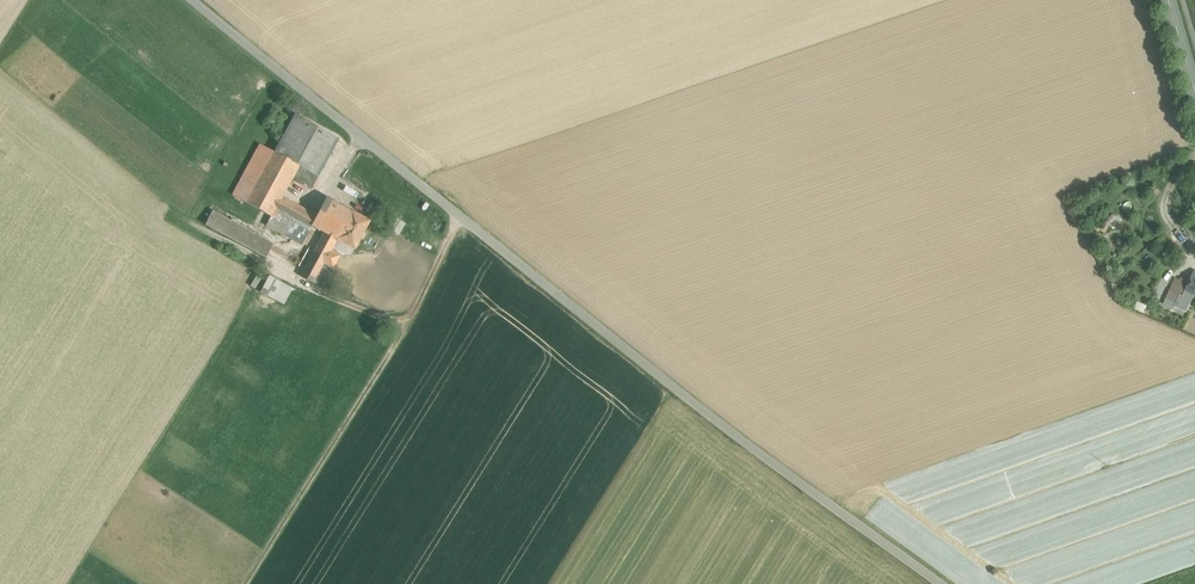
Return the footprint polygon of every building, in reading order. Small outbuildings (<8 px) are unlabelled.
[(339,139),(295,115),(285,134),(329,158),(339,139)] [(329,158),(285,134),(274,152),(299,166),(318,176),(329,158)] [(273,151),(260,145),(233,195),(245,202),(273,151)] [(273,151),(245,202),(271,216),(272,217),(282,197),(293,177),(299,166),(274,152),(273,151)] [(318,176),(299,166),(293,177),(312,188),(318,176)] [(351,211),(326,197),(316,215),(282,197),(272,217),(271,216),(266,226),(302,245),(310,230),(312,226),(324,232),(300,276),(322,288),(340,255),(331,250),(337,240),(336,239),(351,211)] [(273,244),(213,211),(205,224),(266,257),(273,244)] [(369,221),(351,211),(336,239),(337,240),(354,249),(361,237),(361,238),(364,233),(363,233),(369,221)] [(392,231),(400,235),(406,221),(397,217),(392,231)] [(1194,271),(1188,284),(1184,293),(1193,297),(1194,298),(1194,271)] [(269,274),(260,291),(284,303),(293,286),(269,274)] [(1188,284),(1176,278),(1170,290),(1180,295),(1182,296),(1184,293),(1188,284)] [(1180,295),(1170,290),(1166,299),(1176,303),(1180,295)] [(1182,296),(1180,295),(1176,303),(1174,307),(1186,312),(1193,297),(1184,293),(1182,296)] [(1146,306),(1137,302),(1134,308),(1143,312),(1146,306)]
